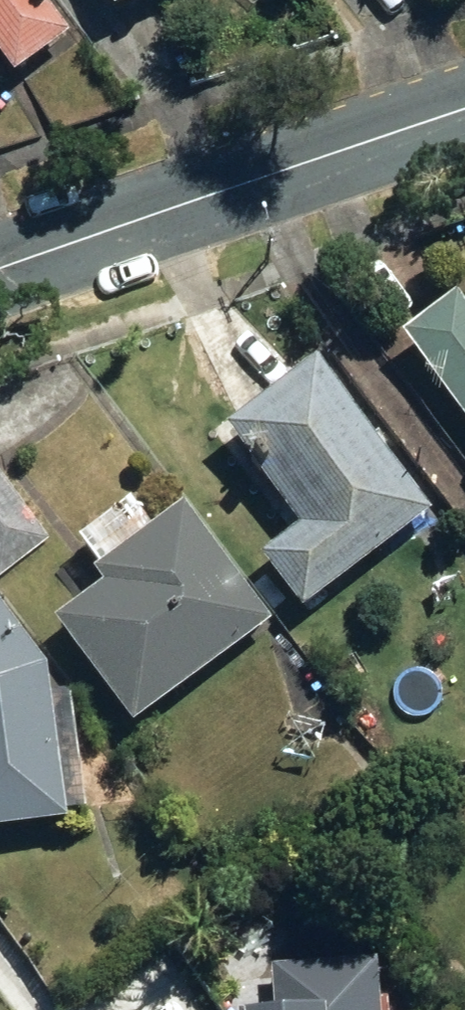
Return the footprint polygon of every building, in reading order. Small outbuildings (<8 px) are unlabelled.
[(35,0),(0,0),(0,84),(2,87),(65,44),(35,0)] [(464,440),(464,320),(450,301),(392,345),(464,440)] [(419,520),(304,368),(218,432),(291,528),(253,557),(295,613),(419,520)] [(46,539),(0,480),(0,575),(46,539)] [(124,731),(263,622),(177,509),(145,533),(121,503),(67,545),(86,570),(80,575),(89,586),(40,625),(124,731)] [(55,664),(0,607),(0,827),(72,819),(55,664)] [(384,959),(264,963),(265,1009),(386,1009),(384,959)]
